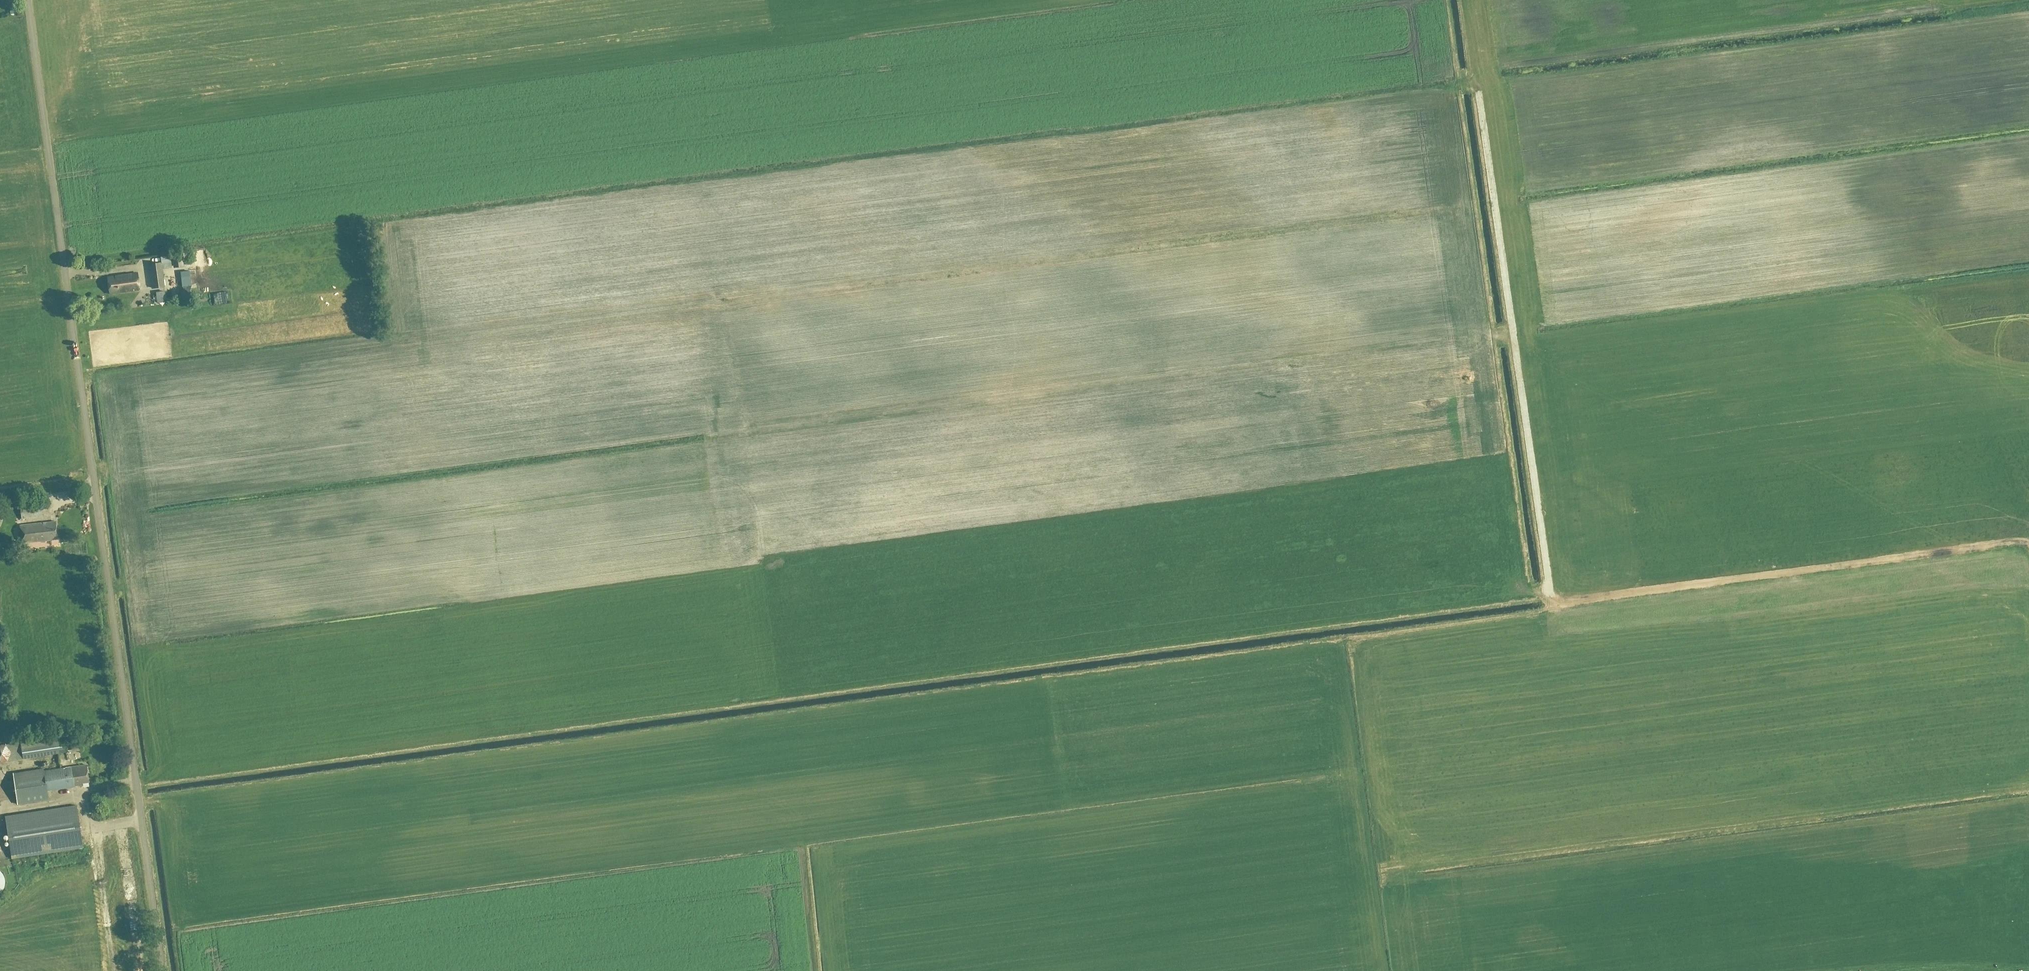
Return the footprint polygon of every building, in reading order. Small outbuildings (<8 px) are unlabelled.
[(183,267),(181,254),(172,255),(174,268),(183,267)] [(161,263),(149,265),(153,289),(164,288),(161,263)] [(110,294),(140,290),(138,273),(108,277),(110,294)] [(41,502),(20,504),(21,519),(42,516),(41,502)] [(55,521),(20,525),(22,543),(57,539),(55,521)] [(64,732),(20,739),(23,758),(67,752),(64,732)] [(0,745),(0,762),(7,761),(11,752),(5,744),(0,745)] [(42,769),(13,773),(17,803),(47,799),(46,791),(81,786),(81,783),(89,782),(86,764),(43,771),(42,769)] [(76,805),(5,816),(12,858),(82,847),(81,838),(76,805)] [(116,946),(107,946),(106,962),(116,962),(116,946)]
